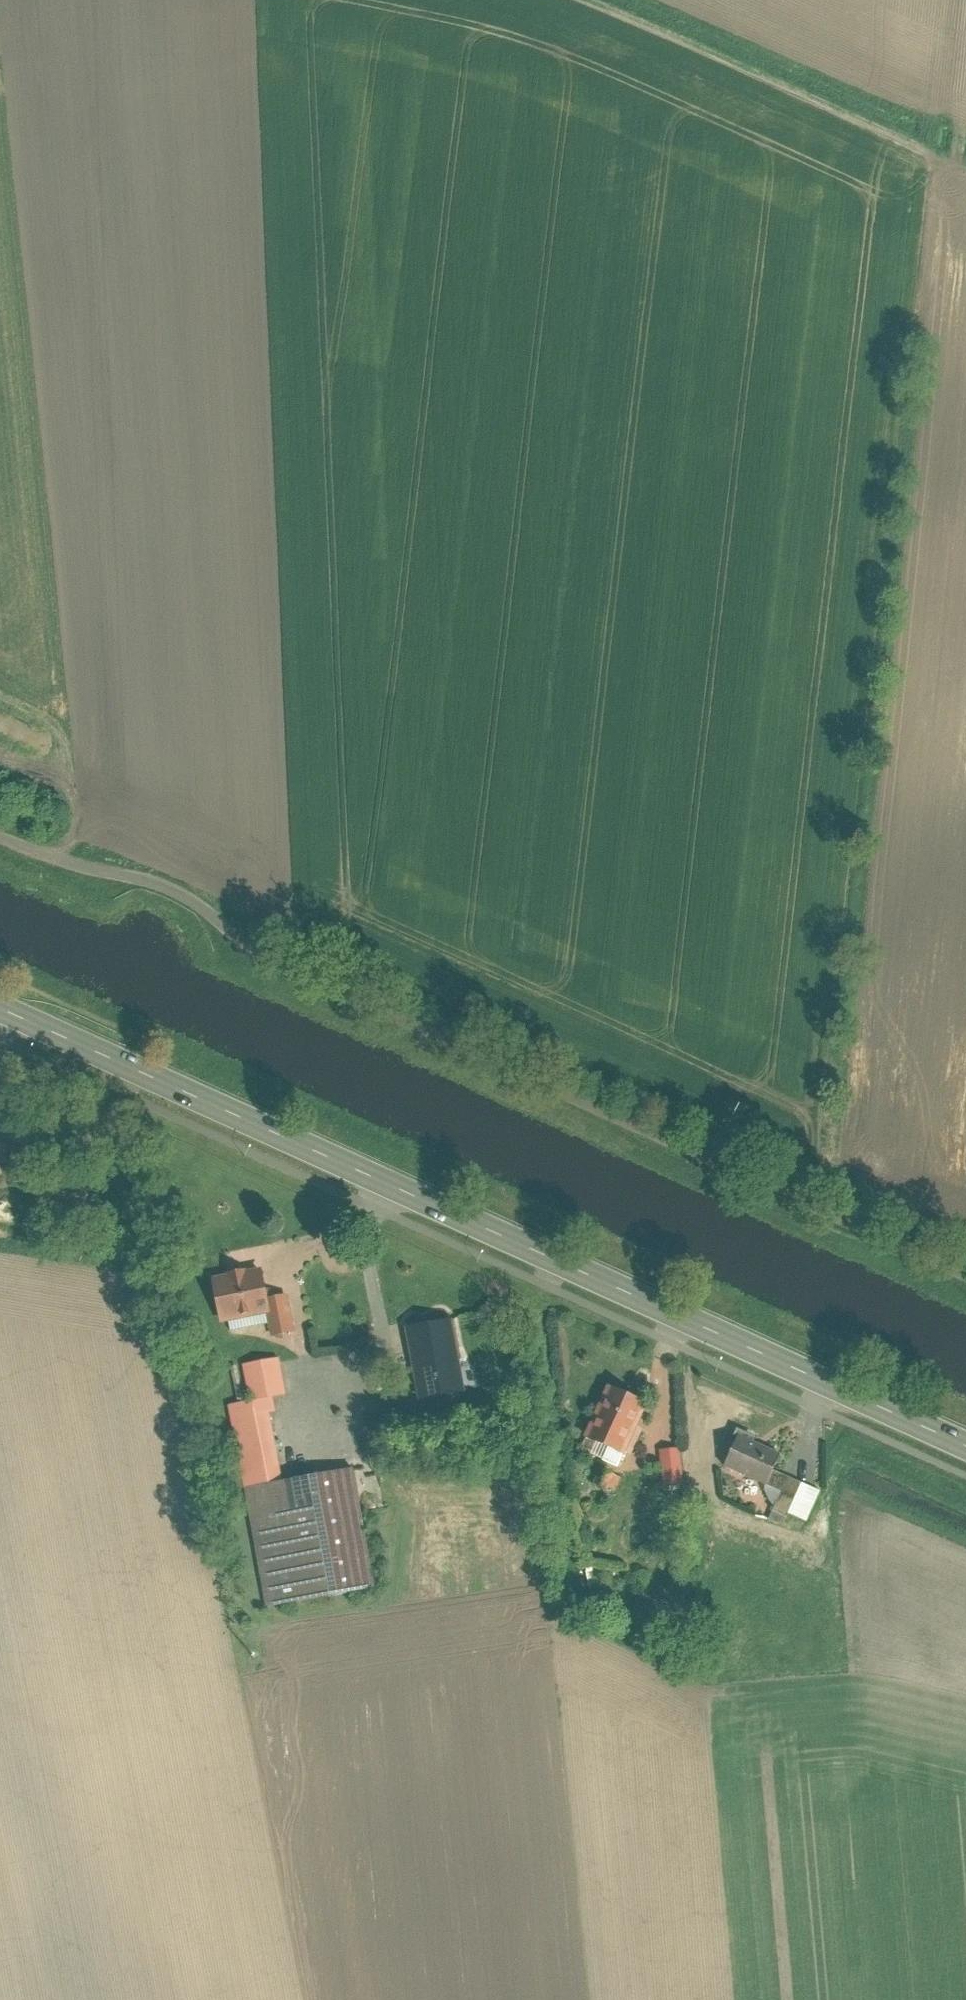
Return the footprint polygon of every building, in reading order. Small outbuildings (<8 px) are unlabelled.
[(223,1282),(228,1325),(269,1320),(272,1346),(298,1342),(292,1301),(269,1304),(266,1277),(223,1282)] [(416,1327),(424,1395),(456,1391),(448,1323),(416,1327)] [(232,1403),(275,1610),(372,1590),(348,1477),(284,1490),(268,1415),(288,1411),(279,1363),(247,1370),(253,1399),(232,1403)] [(652,1405),(614,1388),(592,1439),(630,1456),(652,1405)] [(781,1463),(738,1444),(722,1481),(767,1501),(761,1516),(789,1528),(805,1490),(775,1477),(781,1463)] [(682,1448),(660,1449),(663,1487),(684,1486),(682,1448)]
